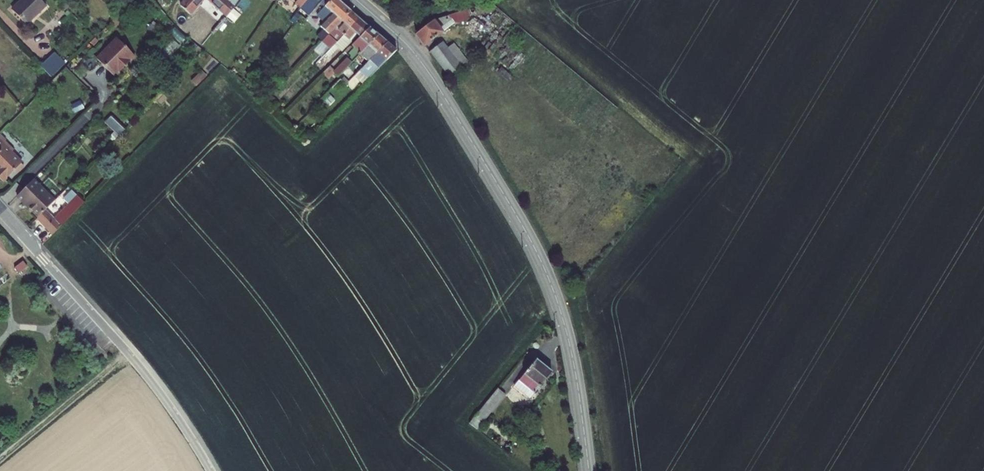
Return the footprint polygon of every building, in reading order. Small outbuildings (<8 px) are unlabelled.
[(28,30),(48,11),(38,0),(31,0),(15,15),(28,30)] [(179,5),(173,0),(169,0),(158,12),(166,20),(179,5)] [(235,8),(226,0),(190,0),(177,15),(187,24),(208,0),(227,17),(235,8)] [(301,7),(311,15),(320,4),(334,18),(324,28),(319,23),(311,31),(322,42),(339,25),(350,15),(335,0),(306,0),(301,7)] [(413,31),(423,46),(469,15),(478,13),(475,4),(434,17),(413,31)] [(350,15),(339,25),(343,29),(336,36),(341,41),(359,23),(350,15)] [(355,42),(367,30),(359,23),(341,41),(345,46),(351,39),(355,42)] [(376,39),(367,30),(355,42),(358,46),(353,51),(359,56),(376,39)] [(384,47),(376,39),(359,56),(368,65),(384,47)] [(111,42),(90,63),(109,83),(130,62),(111,42)] [(443,42),(431,50),(448,75),(460,67),(455,59),(461,54),(453,43),(447,47),(443,42)] [(384,47),(368,65),(352,81),(360,89),(393,56),(384,47)] [(461,54),(455,59),(460,67),(467,63),(465,60),(461,54)] [(51,83),(62,73),(66,69),(54,56),(39,70),(51,83)] [(166,63),(160,56),(150,66),(156,72),(166,63)] [(117,136),(124,131),(110,117),(104,123),(117,136)] [(2,143),(0,140),(0,185),(18,168),(7,157),(10,154),(0,145),(2,143)] [(34,222),(50,206),(27,183),(11,199),(34,222)] [(37,222),(50,235),(76,209),(70,203),(51,222),(44,215),(37,222)] [(532,361),(510,388),(525,402),(548,374),(532,361)] [(504,399),(494,391),(465,425),(475,433),(504,399)]
